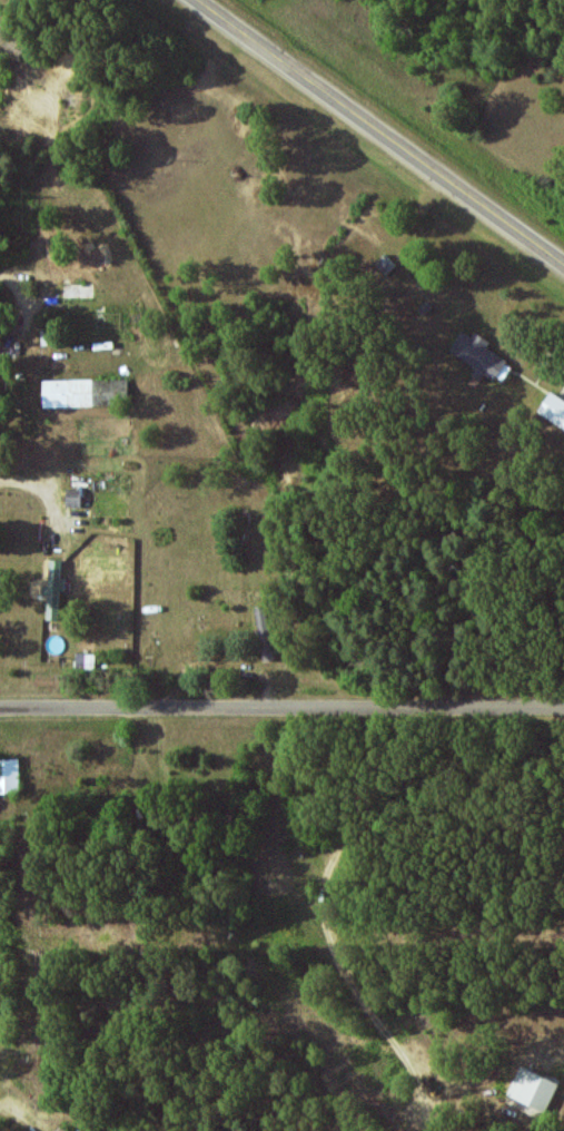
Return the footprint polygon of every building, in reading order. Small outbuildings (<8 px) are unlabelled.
[(450,351),(476,368),(472,374),(482,381),(487,372),(499,379),(510,361),(487,347),(491,341),(475,331),(472,337),(463,331),(450,351)] [(43,407),(119,406),(119,392),(129,391),(129,380),(43,380),(43,407)] [(563,428),(563,401),(549,393),(538,415),(563,428)] [(62,560),(49,559),(48,586),(41,586),(41,595),(47,596),(46,620),(59,620),(60,590),(65,590),(65,579),(62,579),(62,560)] [(19,759),(0,760),(0,794),(20,793),(19,759)] [(508,1095),(547,1111),(560,1080),(520,1064),(508,1095)]
